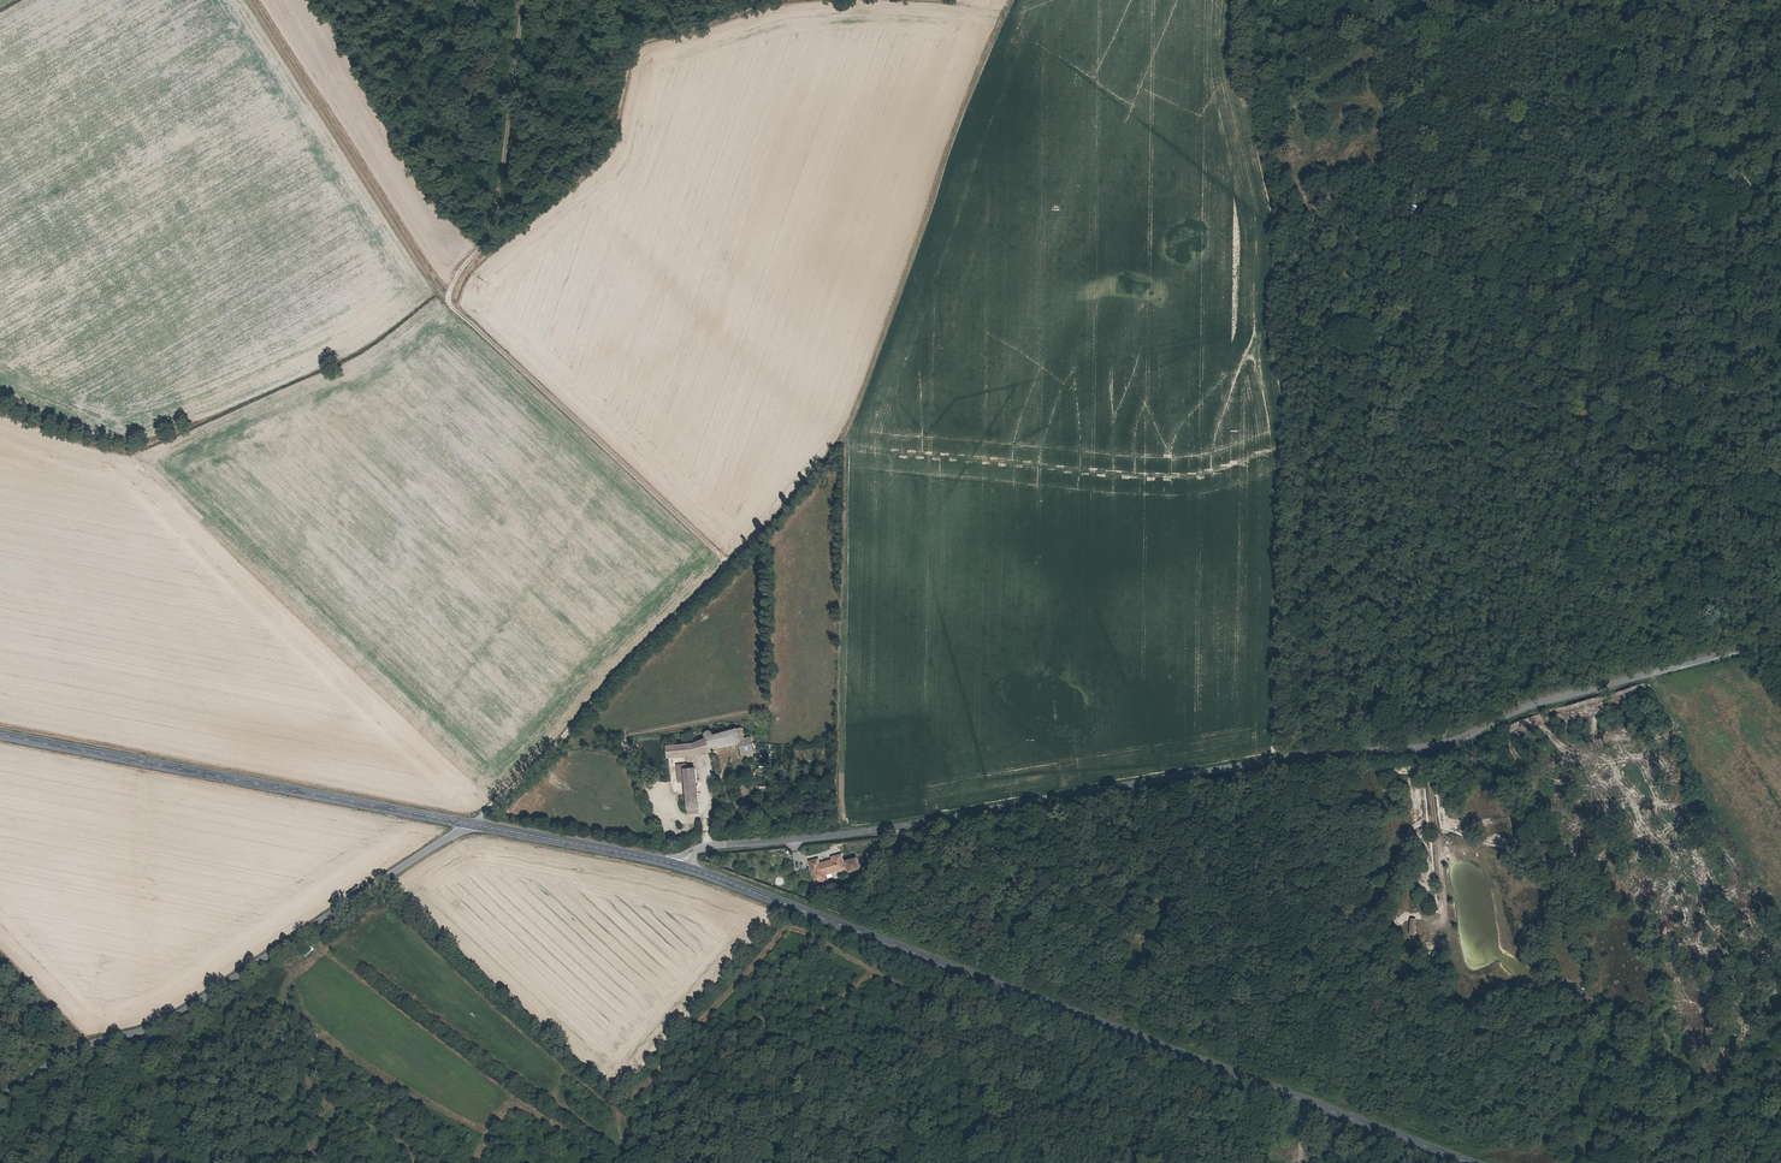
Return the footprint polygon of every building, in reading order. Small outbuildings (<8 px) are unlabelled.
[(1413,214),(1421,217),(1424,207),(1416,204),(1413,214)] [(667,750),(668,761),(681,759),(714,755),(714,749),(745,744),(743,732),(713,738),(712,736),(710,734),(709,733),(707,733),(705,734),(703,735),(703,736),(703,738),(704,740),(696,746),(667,750)] [(745,758),(757,757),(755,745),(746,747),(743,747),(745,758)] [(670,775),(678,775),(683,774),(681,759),(668,761),(670,775)] [(696,772),(683,774),(684,783),(688,817),(697,816),(697,812),(699,812),(696,772)] [(834,862),(819,866),(817,860),(810,862),(816,883),(827,880),(826,876),(835,874),(848,870),(849,873),(860,870),(857,859),(847,862),(848,865),(844,866),(841,856),(834,858),(834,862)]
